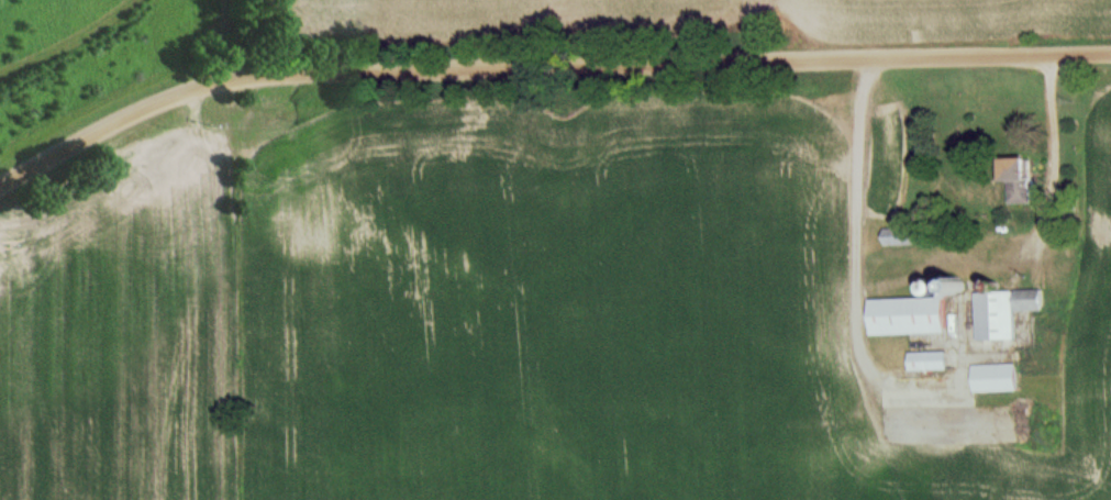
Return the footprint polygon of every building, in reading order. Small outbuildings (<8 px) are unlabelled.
[(998,182),(1008,182),(1008,203),(1029,203),(1029,158),(998,158),(998,182)] [(915,228),(881,228),(881,244),(915,244),(915,228)] [(938,297),(867,299),(868,334),(943,332),(942,295),(963,294),(962,279),(938,279),(938,297)] [(974,290),(974,339),(1013,339),(1013,310),(1042,310),(1042,290),(974,290)] [(908,352),(908,369),(944,369),(944,352),(908,352)] [(971,363),(971,390),(1015,390),(1015,363),(971,363)]
